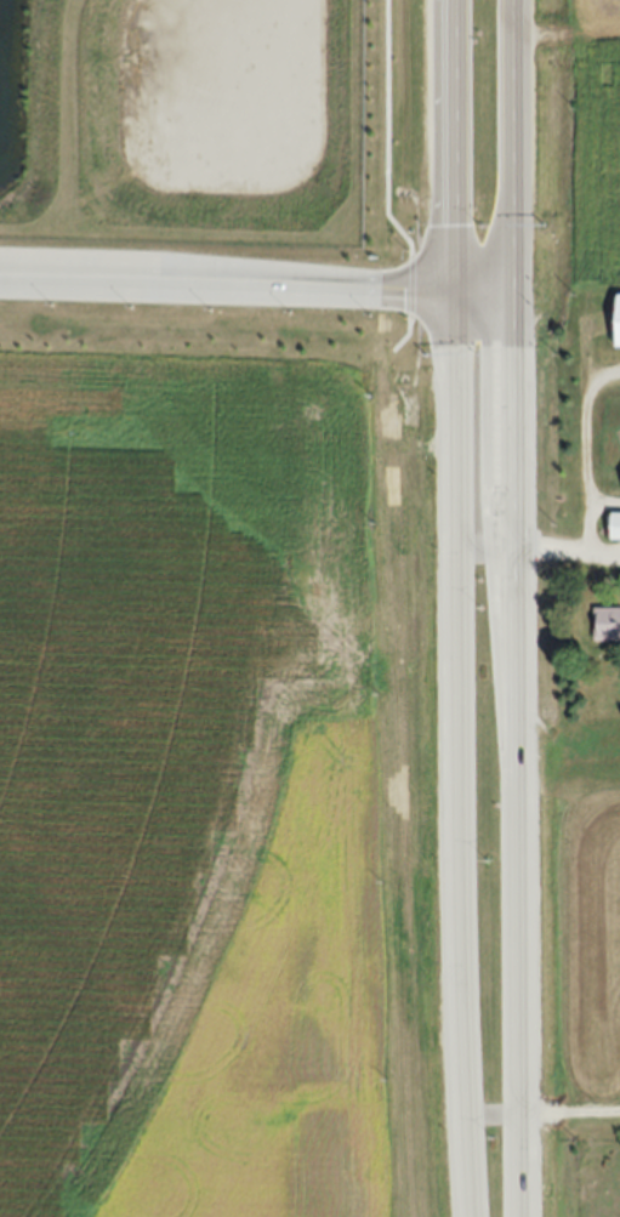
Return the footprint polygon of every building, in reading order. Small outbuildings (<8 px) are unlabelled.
[(595,611),(595,643),(619,642),(619,611),(595,611)]
